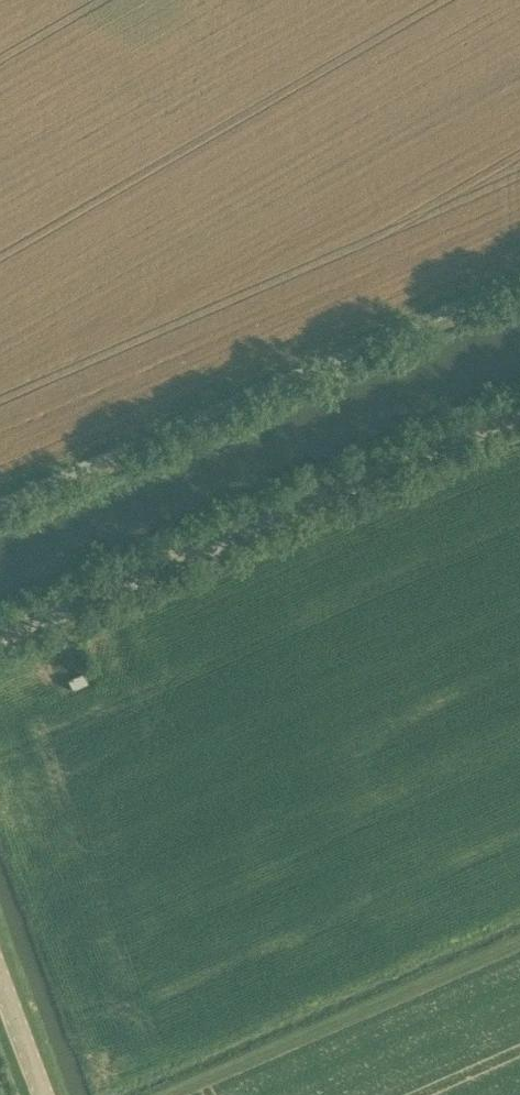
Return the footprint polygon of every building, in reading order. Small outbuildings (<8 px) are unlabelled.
[(74,691),(89,684),(84,673),(69,680),(74,691)]
